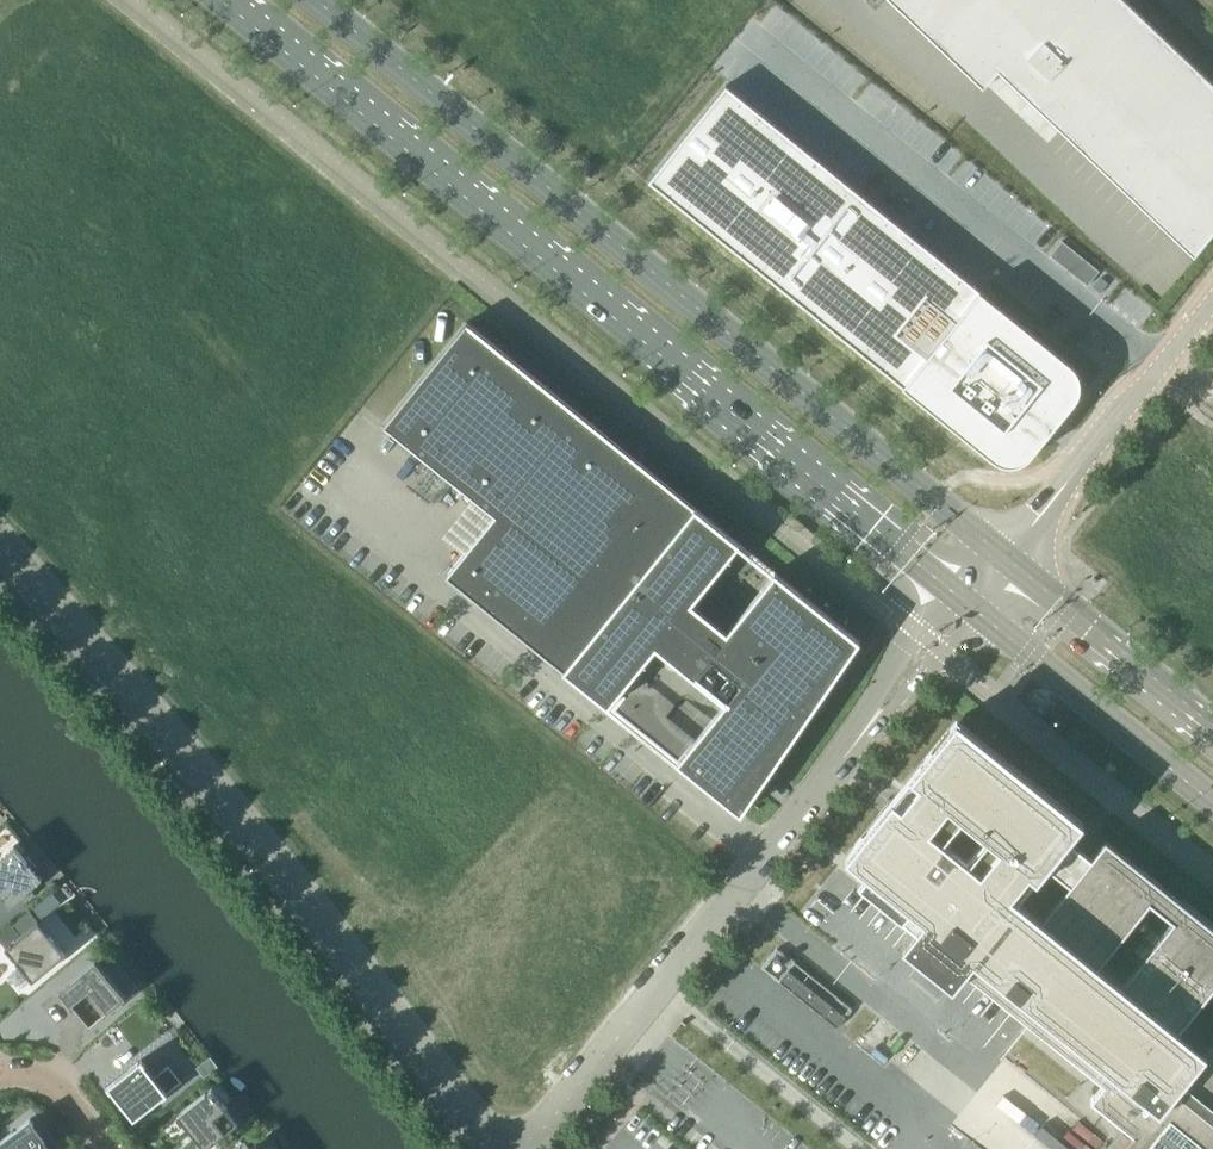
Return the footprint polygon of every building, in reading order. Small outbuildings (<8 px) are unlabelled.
[(1125,0),(889,0),(981,87),(997,68),(1192,254),(1212,229),(1212,84),(1125,0)] [(683,137),(647,181),(649,183),(703,226),(747,262),(778,287),(832,330),(863,355),(894,380),(898,384),(903,388),(947,423),(987,456),(992,459),(996,462),(1001,464),(1006,465),(1012,465),(1017,464),(1022,462),(1026,459),(1030,455),(1045,437),(1058,421),(1059,420),(1063,415),(1073,402),(1076,397),(1078,392),(1079,387),(1079,382),(1078,376),(1076,371),(1073,367),(1069,363),(1021,324),(976,288),(954,270),(909,234),(856,191),(798,144),(776,126),(771,122),(767,119),(753,108),(725,85),(683,137)] [(494,515),(445,576),(607,706),(655,647),(666,656),(665,658),(664,659),(664,661),(664,663),(665,664),(666,666),(667,667),(668,668),(670,668),(672,669),(673,668),(675,668),(676,667),(678,666),(723,702),(675,762),(740,814),(859,640),(466,322),(383,425),(494,515)] [(683,711),(654,717),(652,705),(634,709),(637,727),(652,724),(658,751),(689,744),(683,711)] [(1102,1083),(1101,1084),(1100,1083),(1098,1083),(1097,1083),(1095,1083),(1094,1084),(1093,1085),(1092,1086),(1091,1087),(1091,1089),(1091,1090),(1092,1092),(1093,1094),(1089,1099),(1132,1133),(1131,1134),(1129,1137),(1119,1148),(1212,1148),(1212,1037),(1202,1050),(1200,1048),(1199,1050),(1197,1052),(1194,1056),(1179,1075),(1156,1057),(1212,986),(1212,926),(1105,839),(1090,858),(1067,839),(1082,821),(956,719),(845,857),(867,874),(858,885),(914,931),(903,946),(951,985),(962,971),(1102,1083)] [(19,897),(29,888),(38,881),(42,877),(34,868),(25,858),(14,844),(0,856),(0,895),(9,905),(19,897)] [(19,937),(5,948),(12,957),(16,961),(33,981),(62,957),(66,954),(38,921),(30,911),(11,927),(19,937)] [(87,1028),(124,997),(93,960),(57,991),(87,1028)] [(779,981),(791,991),(800,981),(787,970),(779,981)] [(791,991),(822,1016),(831,1005),(800,981),(791,991)] [(831,1005),(822,1016),(836,1028),(845,1017),(831,1005)] [(196,1068),(203,1077),(217,1066),(210,1057),(202,1063),(196,1068)] [(165,1065),(165,1066),(154,1074),(145,1063),(144,1063),(140,1058),(105,1087),(109,1092),(110,1091),(133,1119),(161,1096),(162,1097),(167,1093),(166,1092),(179,1082),(179,1083),(181,1081),(167,1063),(165,1065)] [(204,1148),(221,1136),(238,1122),(211,1088),(194,1101),(177,1115),(189,1129),(190,1131),(191,1132),(196,1139),(198,1141),(204,1148)] [(0,1141),(0,1148),(52,1148),(29,1119),(0,1141)]
